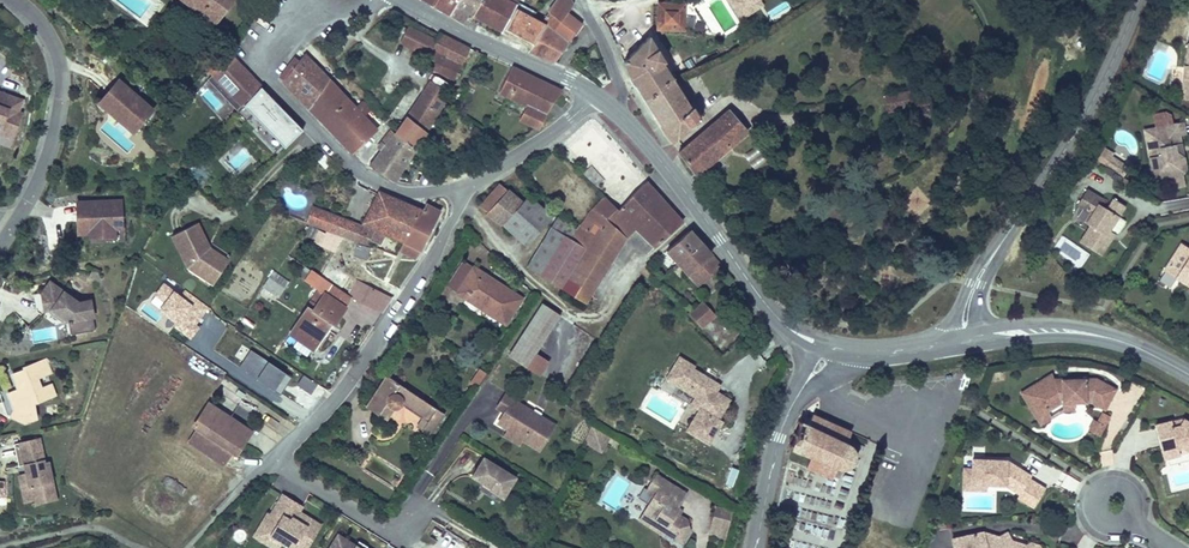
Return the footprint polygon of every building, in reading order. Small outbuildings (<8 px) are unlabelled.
[(215,0),(181,0),(203,17),(215,0)] [(203,17),(214,26),(234,0),(215,0),(203,17)] [(453,12),(460,0),(429,0),(453,12)] [(453,12),(466,20),(469,18),(472,11),(478,0),(460,0),(453,12)] [(514,0),(478,0),(472,11),(504,29),(517,2),(514,0)] [(504,29),(532,44),(539,26),(528,20),(534,15),(532,14),(538,7),(525,0),(518,0),(517,2),(504,29)] [(574,0),(556,0),(544,19),(534,15),(528,20),(539,26),(532,44),(528,52),(531,55),(551,61),(579,24),(565,15),(574,0)] [(762,0),(727,0),(739,20),(765,4),(762,0)] [(682,34),(684,6),(661,5),(658,32),(682,34)] [(437,38),(408,25),(399,43),(429,57),(432,50),(437,38)] [(450,38),(440,32),(437,38),(432,50),(442,55),(450,38)] [(647,103),(672,78),(663,64),(665,61),(650,37),(624,62),(627,67),(632,80),(647,103)] [(442,55),(432,50),(429,57),(425,65),(453,80),(469,47),(450,38),(442,55)] [(262,88),(224,50),(204,70),(210,76),(206,81),(237,112),(262,88)] [(308,109),(330,78),(305,52),(299,60),(294,56),(278,76),(283,80),(281,83),(308,109)] [(563,90),(513,65),(499,94),(525,106),(526,104),(547,114),(553,102),(563,90)] [(356,106),(330,78),(308,109),(351,154),(378,129),(365,115),(372,109),(363,100),(356,106)] [(647,103),(672,142),(701,119),(694,106),(690,107),(672,78),(647,103)] [(154,111),(119,80),(110,89),(111,92),(110,94),(108,95),(107,96),(105,97),(104,98),(102,100),(101,101),(101,102),(101,104),(101,106),(101,107),(102,108),(103,109),(104,110),(106,110),(107,110),(113,106),(128,129),(141,120),(144,123),(154,111)] [(392,132),(410,149),(439,105),(435,102),(442,92),(428,82),(392,132)] [(304,131),(262,88),(237,112),(251,126),(257,120),(285,149),(304,131)] [(128,129),(113,106),(107,110),(106,110),(104,110),(103,109),(102,108),(101,107),(101,106),(101,104),(101,102),(101,101),(102,100),(104,98),(105,97),(107,96),(108,95),(110,94),(111,92),(110,89),(97,104),(133,136),(144,123),(141,120),(128,129)] [(19,111),(23,99),(0,90),(0,131),(14,136),(19,124),(18,124),(22,112),(19,111)] [(894,97),(897,108),(927,103),(925,91),(894,97)] [(519,121),(539,130),(547,114),(526,104),(525,106),(519,121)] [(680,153),(697,175),(747,133),(728,112),(680,153)] [(1185,124),(1168,127),(1170,137),(1182,135),(1187,134),(1185,124)] [(1146,131),(1154,174),(1167,172),(1174,179),(1183,177),(1188,168),(1187,159),(1179,154),(1178,147),(1184,146),(1182,135),(1170,137),(1168,127),(1146,131)] [(392,132),(388,128),(373,147),(378,150),(392,132)] [(378,150),(364,167),(390,178),(410,149),(392,132),(378,150)] [(1179,154),(1187,159),(1184,146),(1178,147),(1179,154)] [(745,155),(753,168),(766,161),(759,148),(745,155)] [(1110,167),(1115,159),(1109,156),(1105,164),(1110,167)] [(1124,175),(1128,167),(1115,159),(1110,167),(1124,175)] [(591,165),(583,173),(597,187),(605,179),(591,165)] [(1167,172),(1154,174),(1155,182),(1174,179),(1167,172)] [(487,212),(507,190),(499,182),(479,204),(487,212)] [(644,182),(616,208),(629,226),(650,249),(677,221),(644,182)] [(1100,252),(1111,236),(1105,232),(1109,226),(1117,212),(1098,200),(1101,196),(1087,187),(1077,201),(1090,209),(1083,219),(1089,223),(1080,238),(1100,252)] [(509,188),(507,190),(487,212),(485,214),(500,226),(502,225),(523,201),(509,188)] [(331,213),(325,230),(325,231),(341,237),(354,241),(355,241),(366,245),(369,239),(380,244),(385,235),(402,243),(420,208),(378,190),(361,224),(331,213)] [(529,195),(523,201),(502,225),(525,246),(553,216),(529,195)] [(611,203),(602,196),(584,214),(570,237),(580,243),(607,261),(621,239),(604,221),(615,207),(611,203)] [(123,231),(122,200),(75,201),(76,236),(88,236),(88,240),(100,240),(100,236),(116,235),(116,231),(123,231)] [(423,209),(420,208),(402,243),(398,251),(415,260),(419,251),(420,252),(441,210),(426,203),(423,209)] [(312,205),(305,223),(325,230),(331,213),(312,205)] [(616,208),(615,207),(604,221),(621,239),(629,226),(616,208)] [(1118,232),(1127,221),(1122,217),(1113,228),(1118,232)] [(212,285),(229,259),(211,247),(198,222),(170,236),(186,268),(212,285)] [(312,241),(318,230),(310,225),(304,236),(312,241)] [(527,264),(535,270),(560,230),(553,225),(527,264)] [(1105,232),(1111,236),(1115,230),(1109,226),(1105,232)] [(311,242),(319,245),(324,233),(318,229),(318,230),(312,241),(311,242)] [(560,230),(535,270),(555,285),(580,243),(570,237),(560,230)] [(1121,240),(1127,246),(1137,237),(1131,230),(1121,240)] [(341,237),(325,231),(324,233),(319,245),(334,252),(341,237)] [(686,231),(666,251),(677,263),(696,243),(686,231)] [(1179,241),(1164,267),(1188,282),(1188,247),(1179,241)] [(371,248),(357,243),(353,255),(366,260),(371,248)] [(555,285),(579,303),(580,304),(607,261),(580,243),(555,285)] [(699,285),(718,268),(696,243),(677,263),(699,285)] [(458,294),(474,270),(462,262),(446,286),(458,294)] [(348,294),(310,269),(303,280),(317,289),(322,293),(323,290),(346,306),(351,298),(352,297),(348,294)] [(289,281),(273,270),(261,287),(278,298),(289,281)] [(519,300),(474,270),(458,294),(503,324),(519,300)] [(348,294),(352,297),(351,298),(382,313),(392,298),(355,279),(348,294)] [(517,283),(516,282),(511,290),(521,297),(526,289),(517,283)] [(186,290),(180,297),(164,284),(156,294),(166,302),(160,309),(177,322),(174,325),(191,337),(198,327),(195,324),(208,307),(186,290)] [(90,331),(84,302),(73,304),(50,285),(45,292),(37,293),(39,310),(46,309),(48,309),(63,320),(63,322),(67,322),(69,335),(90,331)] [(306,306),(311,309),(322,293),(317,289),(306,305),(306,306)] [(331,325),(334,327),(347,307),(346,306),(323,290),(322,293),(311,309),(310,310),(331,325)] [(39,310),(37,293),(29,293),(31,311),(39,310)] [(508,356),(540,376),(549,361),(536,353),(561,315),(542,303),(508,356)] [(701,329),(714,316),(702,303),(688,317),(701,329)] [(287,334),(313,352),(331,325),(310,310),(311,309),(306,306),(287,334)] [(63,320),(48,309),(46,309),(39,310),(40,316),(45,315),(56,324),(63,322),(63,320)] [(279,394),(291,377),(251,350),(239,367),(279,394)] [(721,417),(732,397),(723,392),(721,395),(716,392),(712,390),(717,380),(693,367),(695,365),(680,357),(670,375),(700,392),(694,403),(702,408),(691,429),(713,441),(725,419),(721,417)] [(50,395),(46,385),(36,389),(32,378),(46,373),(41,360),(20,367),(20,369),(7,374),(11,385),(16,383),(17,387),(6,392),(12,408),(11,418),(23,421),(35,417),(28,400),(32,399),(33,401),(50,395)] [(470,384),(476,388),(486,374),(478,369),(470,384)] [(1103,411),(1113,391),(1093,380),(1059,380),(1059,385),(1052,384),(1048,374),(1018,396),(1034,417),(1044,409),(1046,412),(1059,403),(1077,403),(1088,404),(1103,411)] [(317,384),(304,375),(297,385),(310,394),(317,384)] [(700,392),(670,375),(668,378),(698,395),(700,392)] [(431,417),(425,428),(433,432),(446,409),(418,394),(384,376),(366,407),(379,414),(387,399),(390,406),(393,410),(397,410),(401,409),(405,404),(426,414),(431,417)] [(716,392),(721,383),(717,380),(712,390),(716,392)] [(12,408),(6,392),(2,393),(8,409),(12,408)] [(556,424),(505,393),(495,409),(502,413),(496,424),(506,430),(515,435),(514,437),(521,442),(539,452),(556,424)] [(253,431),(207,401),(191,427),(195,429),(186,442),(223,466),(231,453),(236,456),(253,431)] [(1041,426),(1063,408),(1077,409),(1077,403),(1059,403),(1046,412),(1044,409),(1034,417),(1041,426)] [(846,440),(850,430),(812,413),(808,422),(800,419),(789,447),(810,456),(805,467),(830,478),(836,467),(839,468),(844,468),(847,467),(850,465),(853,462),(855,459),(855,455),(855,450),(854,447),(851,444),(849,442),(846,440)] [(420,425),(425,428),(431,417),(426,414),(420,425)] [(1103,427),(1108,418),(1101,414),(1096,424),(1103,427)] [(1182,421),(1178,429),(1173,429),(1171,422),(1155,426),(1160,451),(1176,447),(1177,450),(1183,449),(1188,452),(1188,425),(1182,421)] [(1178,429),(1182,421),(1171,422),(1173,429),(1178,429)] [(1098,438),(1103,427),(1096,424),(1092,422),(1087,432),(1098,438)] [(602,454),(612,435),(592,423),(584,442),(602,454)] [(515,435),(506,430),(503,436),(519,446),(521,442),(514,437),(515,435)] [(53,487),(48,463),(44,464),(38,438),(18,442),(23,466),(25,474),(17,475),(20,489),(28,487),(31,500),(34,500),(46,497),(44,488),(53,487)] [(23,466),(18,442),(12,443),(18,467),(23,466)] [(1188,454),(1188,452),(1183,449),(1177,450),(1176,447),(1160,451),(1162,460),(1188,454)] [(373,456),(368,453),(360,466),(364,469),(373,456)] [(513,479),(482,459),(470,477),(480,483),(488,488),(487,490),(500,499),(513,479)] [(1028,478),(1010,467),(1007,471),(1003,469),(1003,462),(961,463),(961,472),(953,472),(953,479),(962,479),(962,481),(974,480),(974,486),(977,487),(1002,487),(1017,496),(1015,499),(1031,509),(1041,493),(1025,483),(1027,481),(1028,478)] [(732,485),(738,468),(731,465),(725,482),(732,485)] [(656,482),(660,477),(655,473),(651,479),(656,482)] [(672,514),(676,508),(675,508),(685,493),(660,477),(656,482),(651,479),(647,486),(654,492),(650,499),(639,517),(647,523),(654,522),(664,529),(662,534),(679,544),(688,532),(685,521),(678,517),(672,514)] [(977,494),(977,487),(974,486),(974,480),(962,481),(962,479),(953,479),(953,494),(977,494)] [(1043,491),(1027,481),(1025,483),(1041,493),(1043,491)] [(500,499),(487,490),(488,488),(480,483),(475,490),(497,504),(500,499)] [(642,494),(650,499),(654,492),(647,486),(642,494)] [(31,500),(28,487),(20,489),(23,502),(31,500)] [(35,504),(56,500),(53,487),(44,488),(46,497),(34,500),(35,504)] [(319,523),(308,516),(304,523),(294,516),(298,509),(301,504),(282,492),(269,512),(267,511),(260,521),(271,529),(269,533),(291,546),(293,543),(300,547),(303,547),(319,523)] [(681,511),(676,508),(672,514),(678,517),(681,511)] [(724,536),(727,510),(711,508),(708,534),(724,536)] [(304,523),(308,516),(298,509),(294,516),(304,523)] [(269,533),(271,529),(260,521),(253,532),(279,547),(290,547),(291,546),(269,533)] [(1032,546),(1034,547),(1041,547),(1049,541),(1047,538),(1054,533),(1049,526),(1039,527),(1030,534),(1026,529),(1019,530),(1013,523),(1007,530),(1002,531),(1002,533),(994,534),(994,531),(990,531),(960,539),(962,547),(1030,547),(1032,546)] [(442,528),(439,532),(432,527),(426,536),(446,547),(465,547),(468,544),(442,528)] [(362,547),(365,544),(358,540),(355,544),(336,532),(326,547),(363,547),(362,547)]
